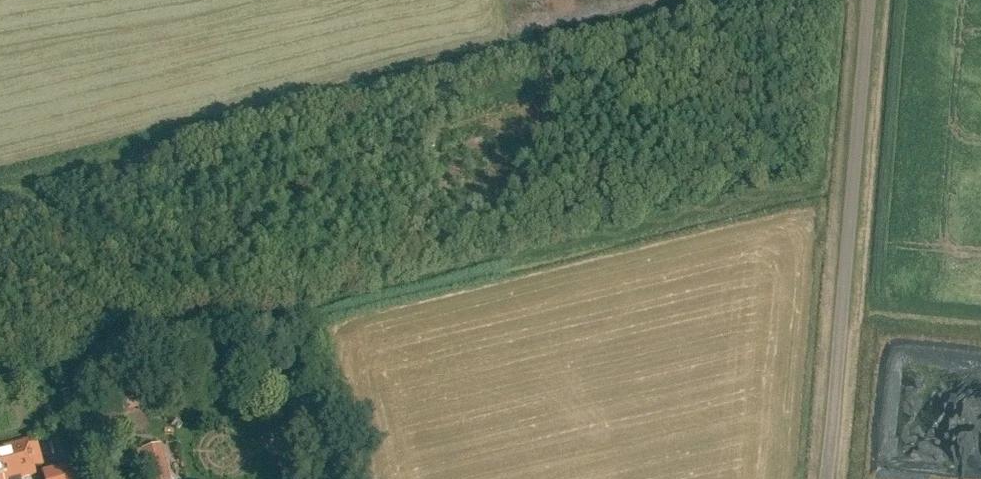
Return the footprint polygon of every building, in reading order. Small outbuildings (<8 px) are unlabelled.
[(125,411),(148,406),(145,396),(123,401),(125,411)] [(19,478),(34,475),(32,467),(43,464),(37,443),(28,445),(26,439),(0,446),(0,478),(19,478)] [(147,478),(168,478),(159,443),(139,448),(147,478)] [(67,461),(43,468),(46,478),(72,478),(67,461)]
